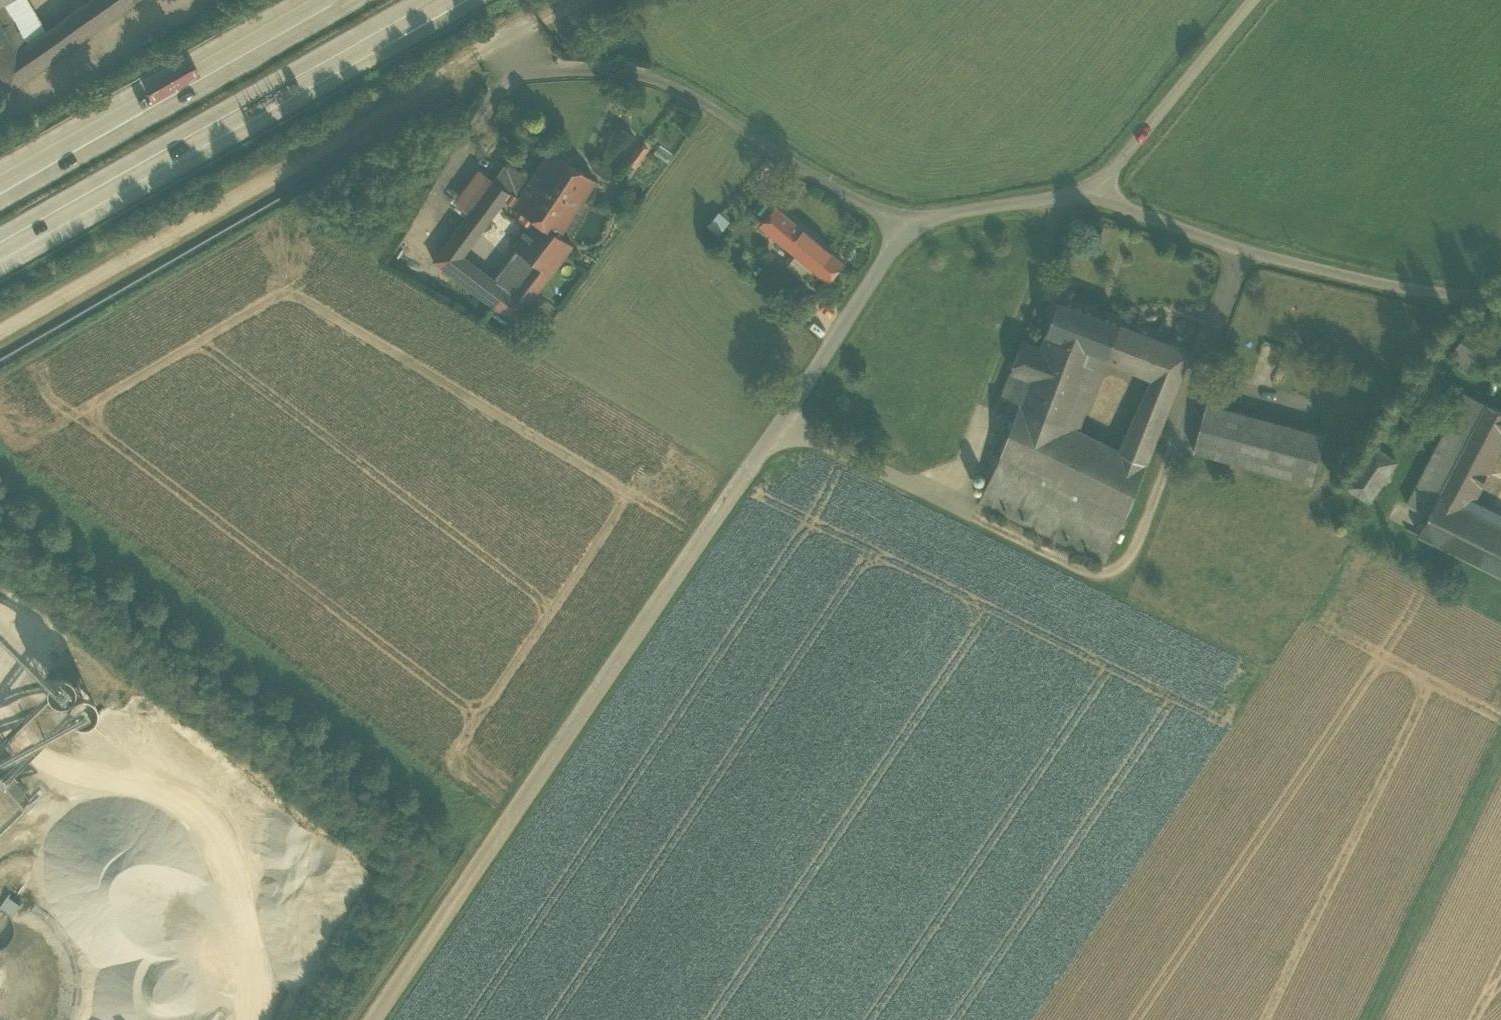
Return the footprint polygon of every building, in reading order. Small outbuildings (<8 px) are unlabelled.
[(86,2),(101,23),(132,1),(131,0),(89,0),(86,2)] [(101,23),(86,2),(73,11),(88,32),(101,23)] [(1,3),(0,4),(0,25),(16,52),(26,45),(1,3)] [(26,45),(41,66),(88,32),(73,11),(26,45)] [(8,89),(41,66),(26,45),(16,52),(0,25),(0,75),(8,89)] [(681,108),(682,127),(692,126),(692,108),(681,108)] [(595,180),(550,150),(530,180),(517,199),(513,206),(534,221),(534,219),(559,235),(595,180)] [(517,199),(530,180),(506,162),(493,179),(509,193),(517,199)] [(461,222),(493,179),(479,170),(449,213),(461,222)] [(509,193),(493,179),(461,222),(457,229),(473,241),(509,193)] [(762,225),(782,242),(796,223),(777,207),(762,225)] [(572,246),(559,235),(534,219),(534,221),(513,247),(517,251),(506,266),(526,280),(537,265),(550,274),(572,246)] [(796,223),(782,242),(829,282),(844,263),(796,223)] [(465,253),(473,241),(457,229),(448,240),(465,253)] [(462,257),(465,253),(448,240),(433,261),(482,298),(494,281),(462,257)] [(526,280),(506,266),(494,281),(482,298),(514,322),(550,274),(537,265),(526,280)] [(1121,324),(1059,300),(1047,333),(1100,353),(1108,356),(1110,356),(1121,324)] [(1192,352),(1121,324),(1110,356),(1108,356),(1107,359),(1152,379),(1177,389),(1192,352)] [(1019,408),(1000,459),(1039,478),(1061,421),(1069,425),(1081,398),(1082,399),(1100,353),(1047,333),(1042,347),(1019,408)] [(1019,408),(1042,347),(1023,339),(1000,401),(1019,408)] [(1147,465),(1177,389),(1152,379),(1120,451),(1147,465)] [(1486,403),(1465,393),(1407,504),(1429,516),(1441,492),(1470,508),(1476,498),(1470,494),(1500,434),(1500,409),(1486,403)] [(1325,435),(1207,403),(1194,451),(1312,483),(1325,435)] [(1125,520),(1147,465),(1120,451),(1069,425),(1061,421),(1039,478),(1125,520)] [(1374,446),(1346,487),(1369,502),(1396,462),(1374,446)] [(1104,562),(1125,520),(1039,478),(1000,459),(979,502),(1104,562)] [(1470,508),(1441,492),(1429,516),(1419,535),(1500,576),(1500,524),(1470,508)]
